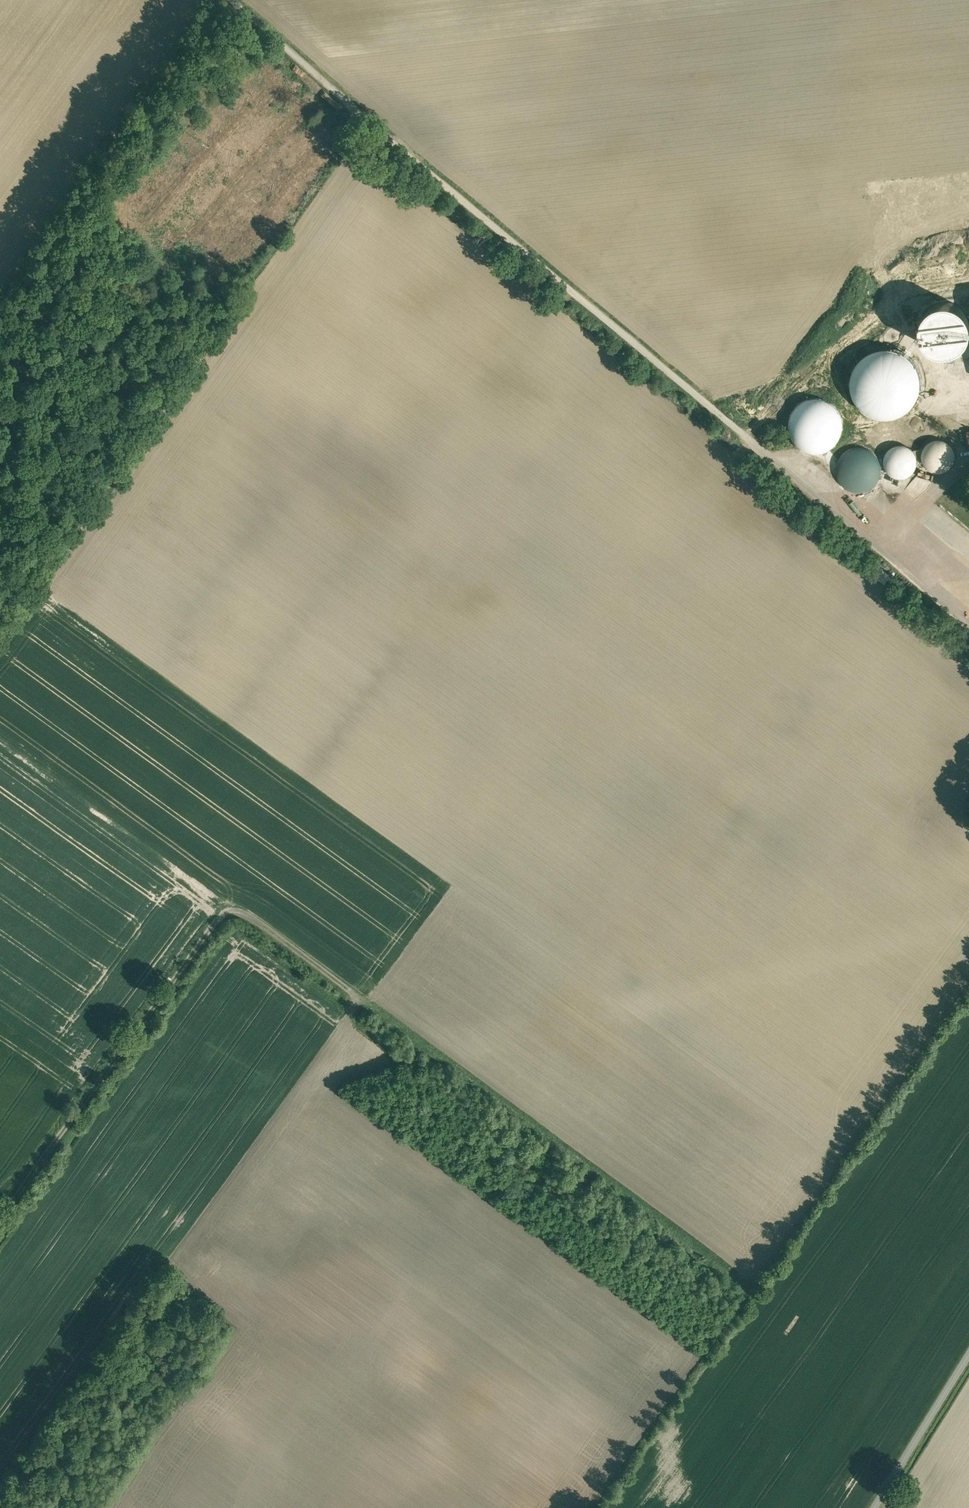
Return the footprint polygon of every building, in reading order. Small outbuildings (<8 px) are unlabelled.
[(802,421),(819,419),(832,408),(837,390),(831,374),(811,363),(798,364),(783,375),(778,393),(784,410),(802,421)] [(957,396),(959,412),(968,411),(968,395),(957,396)] [(892,411),(888,412),(881,416),(877,425),(881,435),(889,439),(899,436),(904,431),(904,422),(899,414),(892,411)] [(842,413),(831,421),(826,431),(829,445),(839,454),(855,455),(865,449),(870,437),(867,422),(858,414),(842,413)] [(945,456),(943,461),(934,459),(932,467),(951,472),(955,458),(945,456)] [(881,565),(874,573),(886,584),(893,576),(881,565)]
